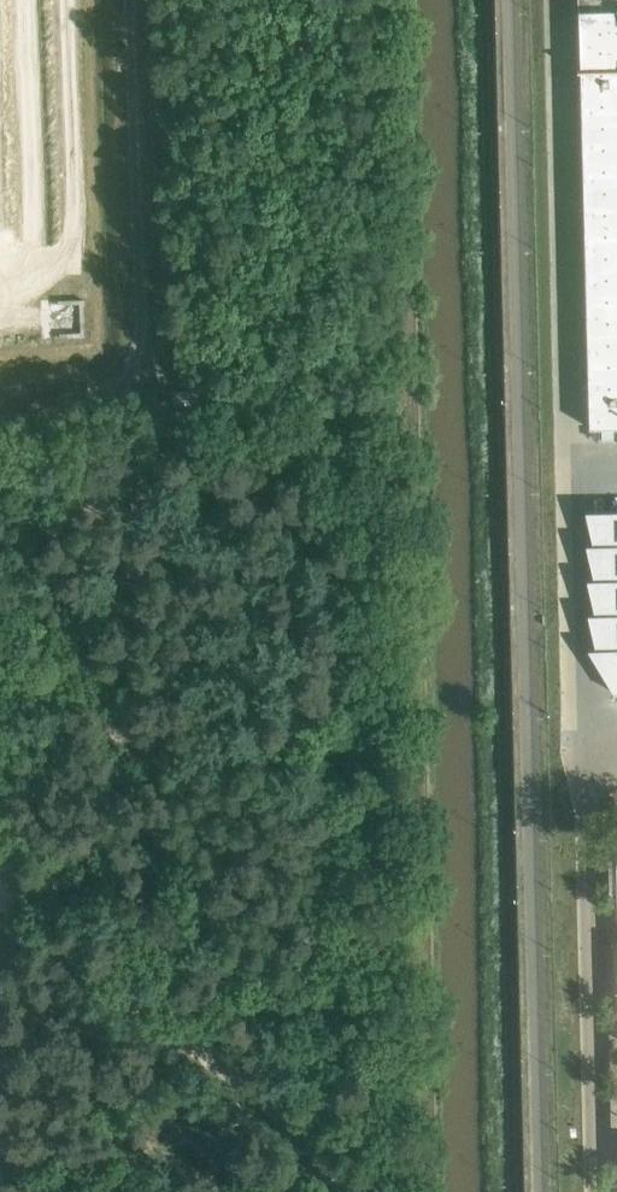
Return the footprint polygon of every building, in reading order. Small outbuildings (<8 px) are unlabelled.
[(588,428),(616,427),(616,0),(577,0),(588,428)] [(190,390),(170,391),(171,404),(190,403),(190,390)] [(611,690),(616,690),(616,515),(609,515),(611,690)]
